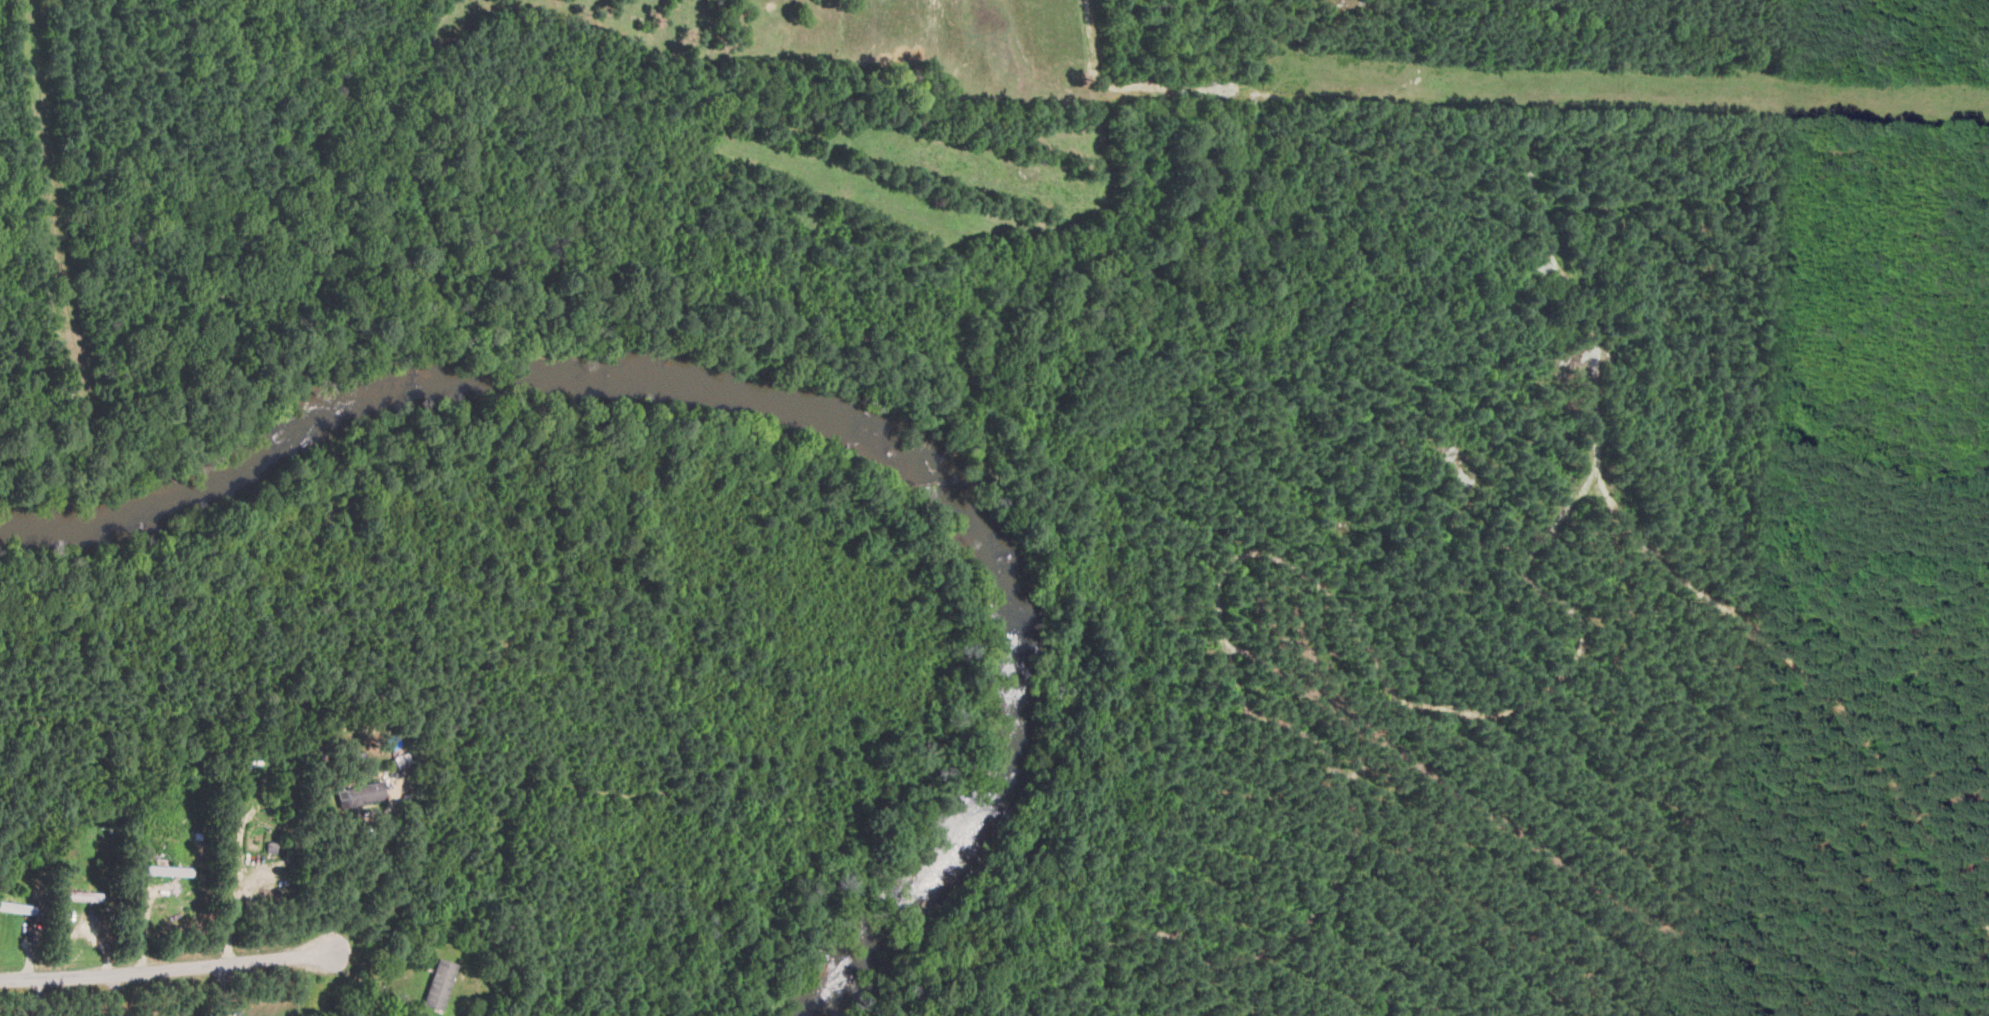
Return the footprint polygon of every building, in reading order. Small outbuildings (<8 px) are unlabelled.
[(387,800),(384,782),(338,789),(341,808),(387,800)] [(146,874),(195,876),(195,867),(146,865),(146,874)] [(443,1011),(458,963),(438,957),(423,1005),(443,1011)]
